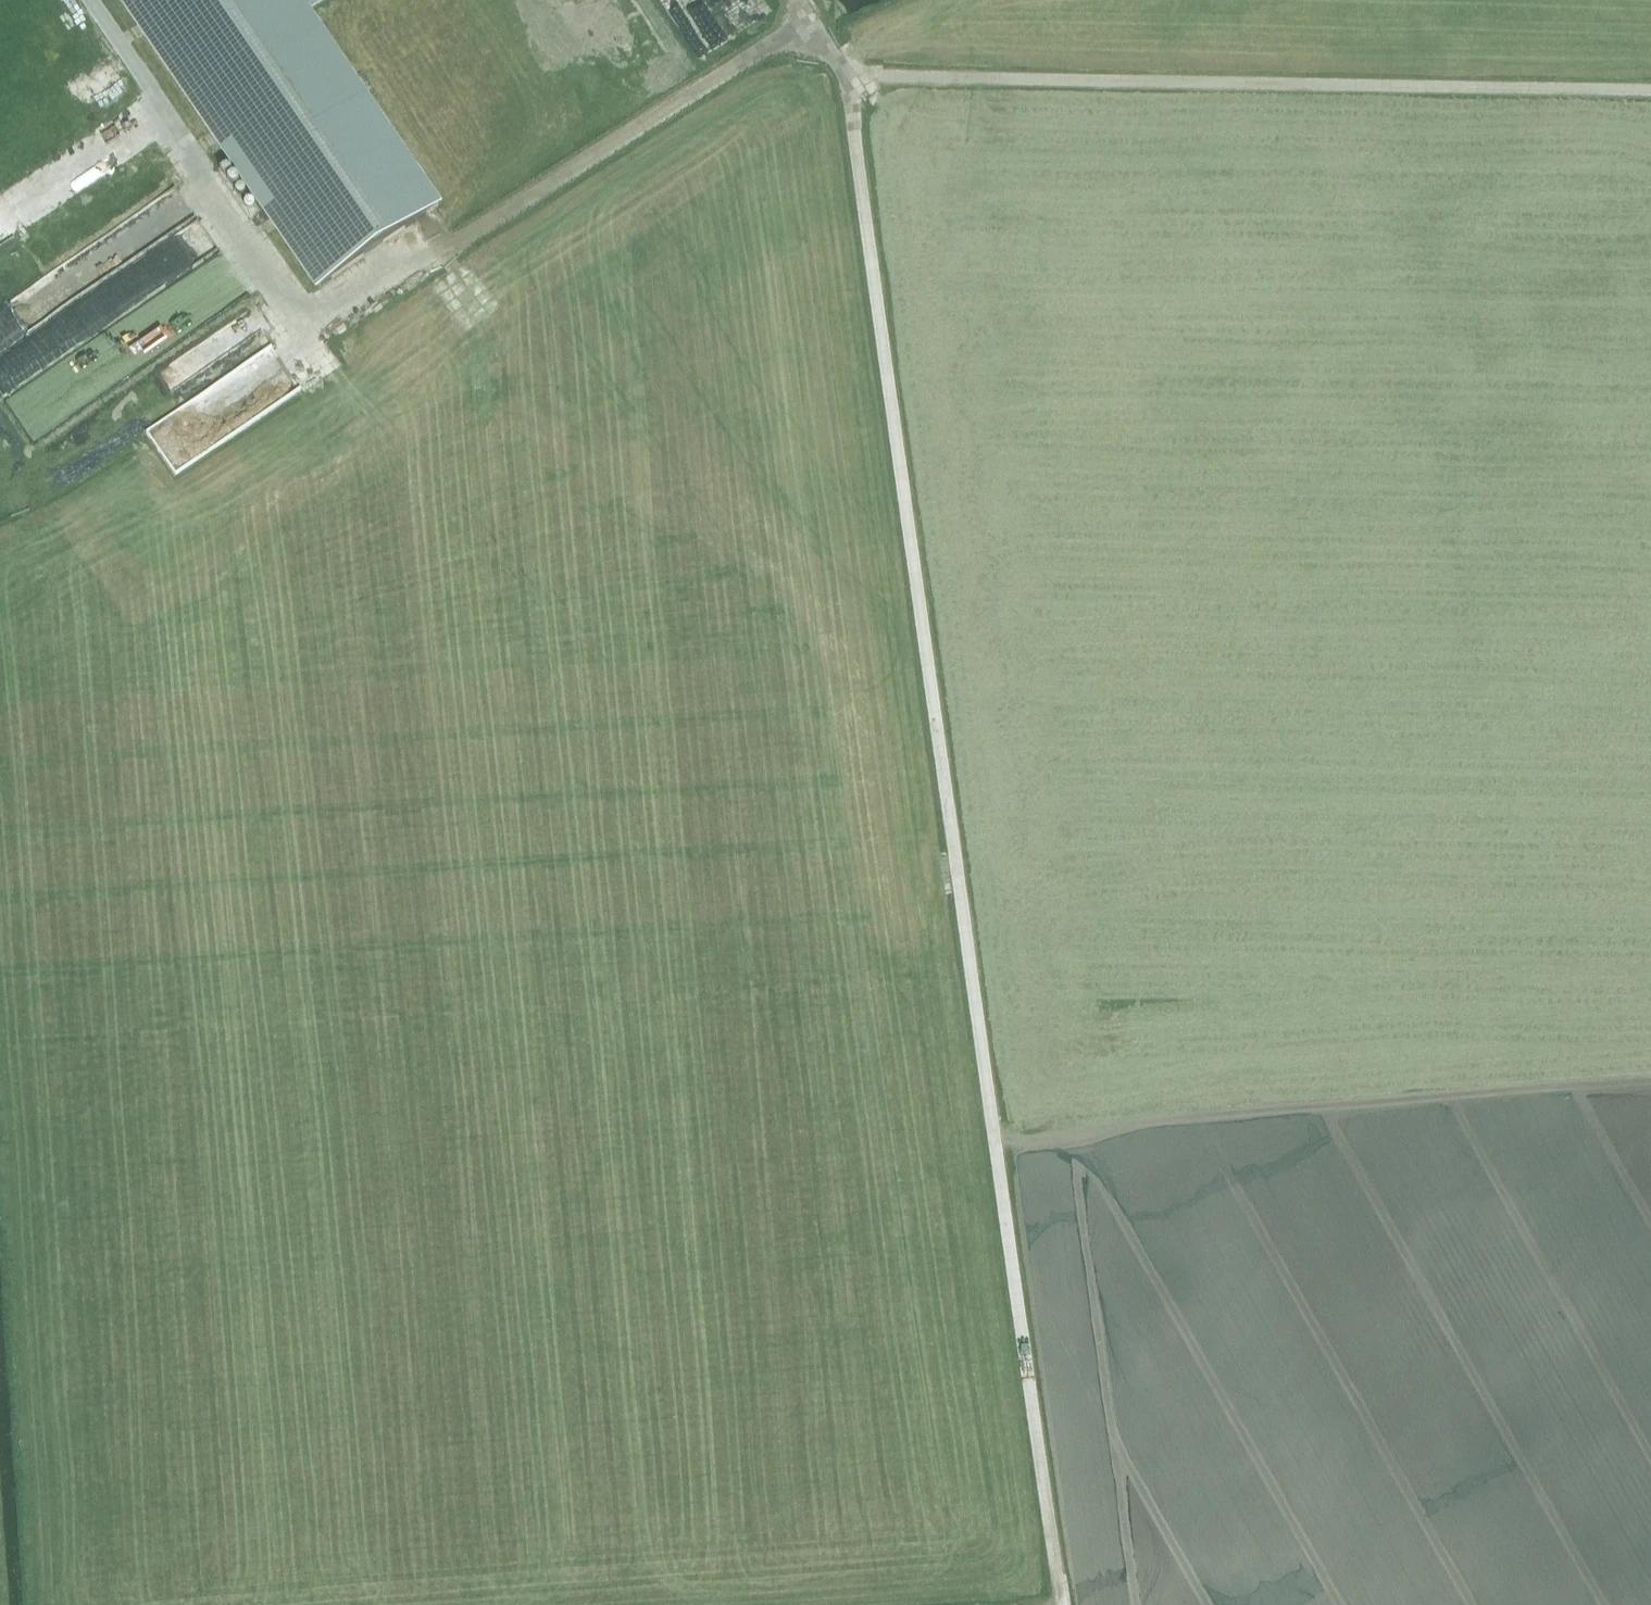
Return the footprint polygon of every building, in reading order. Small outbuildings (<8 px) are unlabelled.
[(64,13),(71,8),(65,0),(55,0),(64,13)] [(320,287),(438,206),(306,13),(299,0),(125,0),(320,287)] [(306,13),(325,0),(299,0),(306,13)] [(733,4),(739,17),(757,9),(754,0),(742,0),(733,4)] [(55,412),(46,397),(42,399),(34,384),(0,402),(0,405),(15,433),(55,412)]
